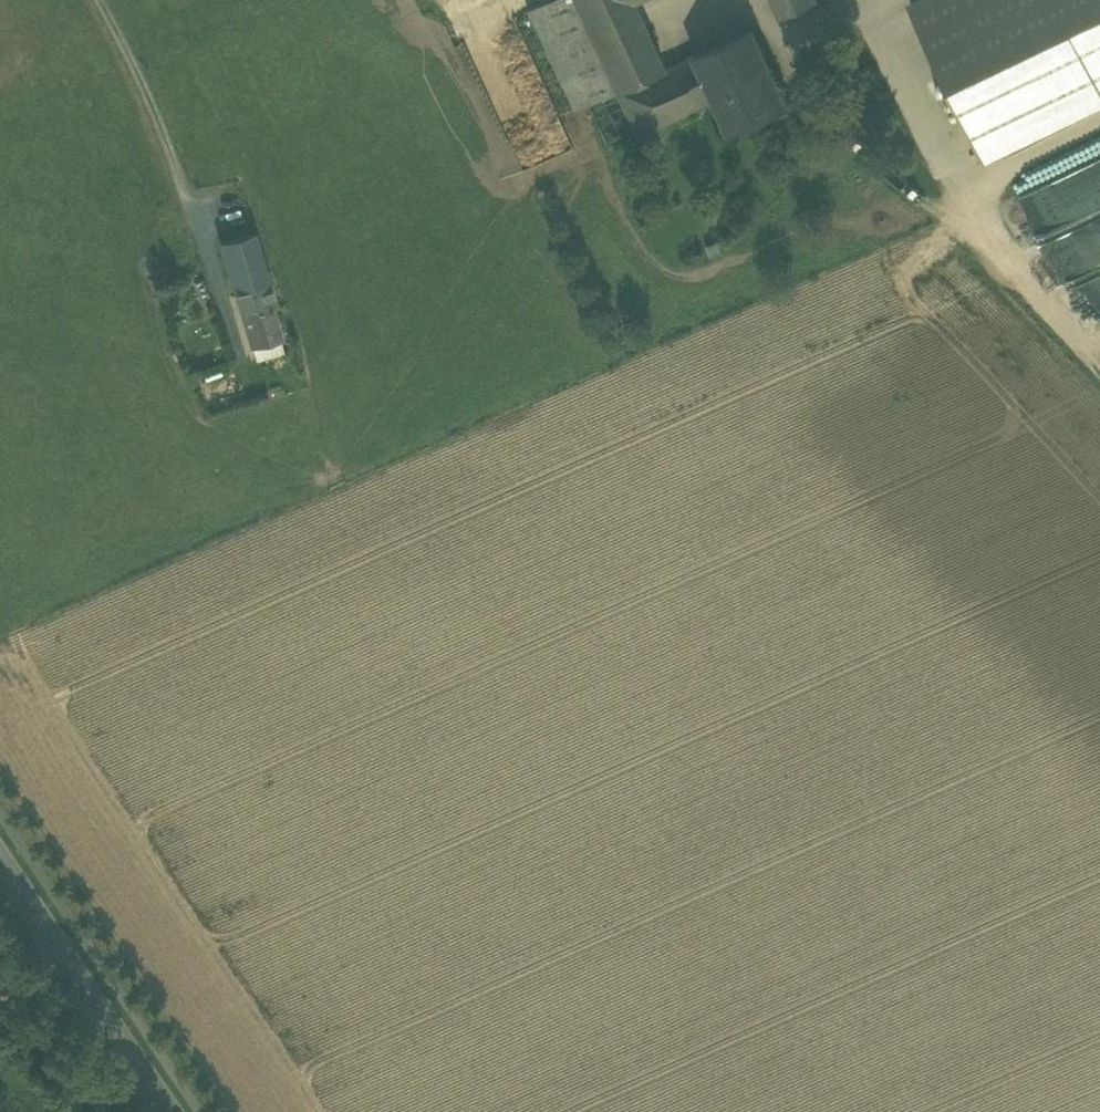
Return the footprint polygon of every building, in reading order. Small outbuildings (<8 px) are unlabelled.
[(617,90),(575,0),(545,0),(528,8),(575,109),(617,90)] [(617,90),(664,68),(633,0),(575,0),(617,90)] [(781,15),(807,3),(814,0),(773,0),(781,15)] [(818,0),(814,0),(807,3),(814,21),(826,15),(818,0)] [(912,4),(985,156),(1099,101),(1099,0),(921,0),(912,4)] [(715,98),(730,130),(786,105),(750,27),(694,54),(715,98)] [(694,54),(664,68),(617,90),(637,134),(715,98),(694,54)] [(222,240),(254,346),(281,338),(272,307),(278,305),(256,230),(222,240)] [(102,1100),(86,1111),(112,1111),(102,1100)]
